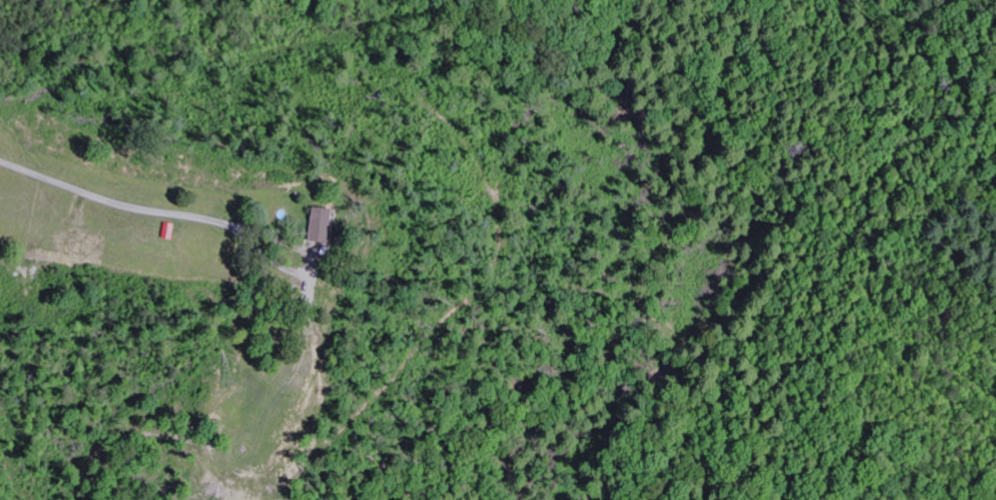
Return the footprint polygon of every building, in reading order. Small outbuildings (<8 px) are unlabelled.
[(316,234),(335,237),(341,209),(321,206),(316,234)]
